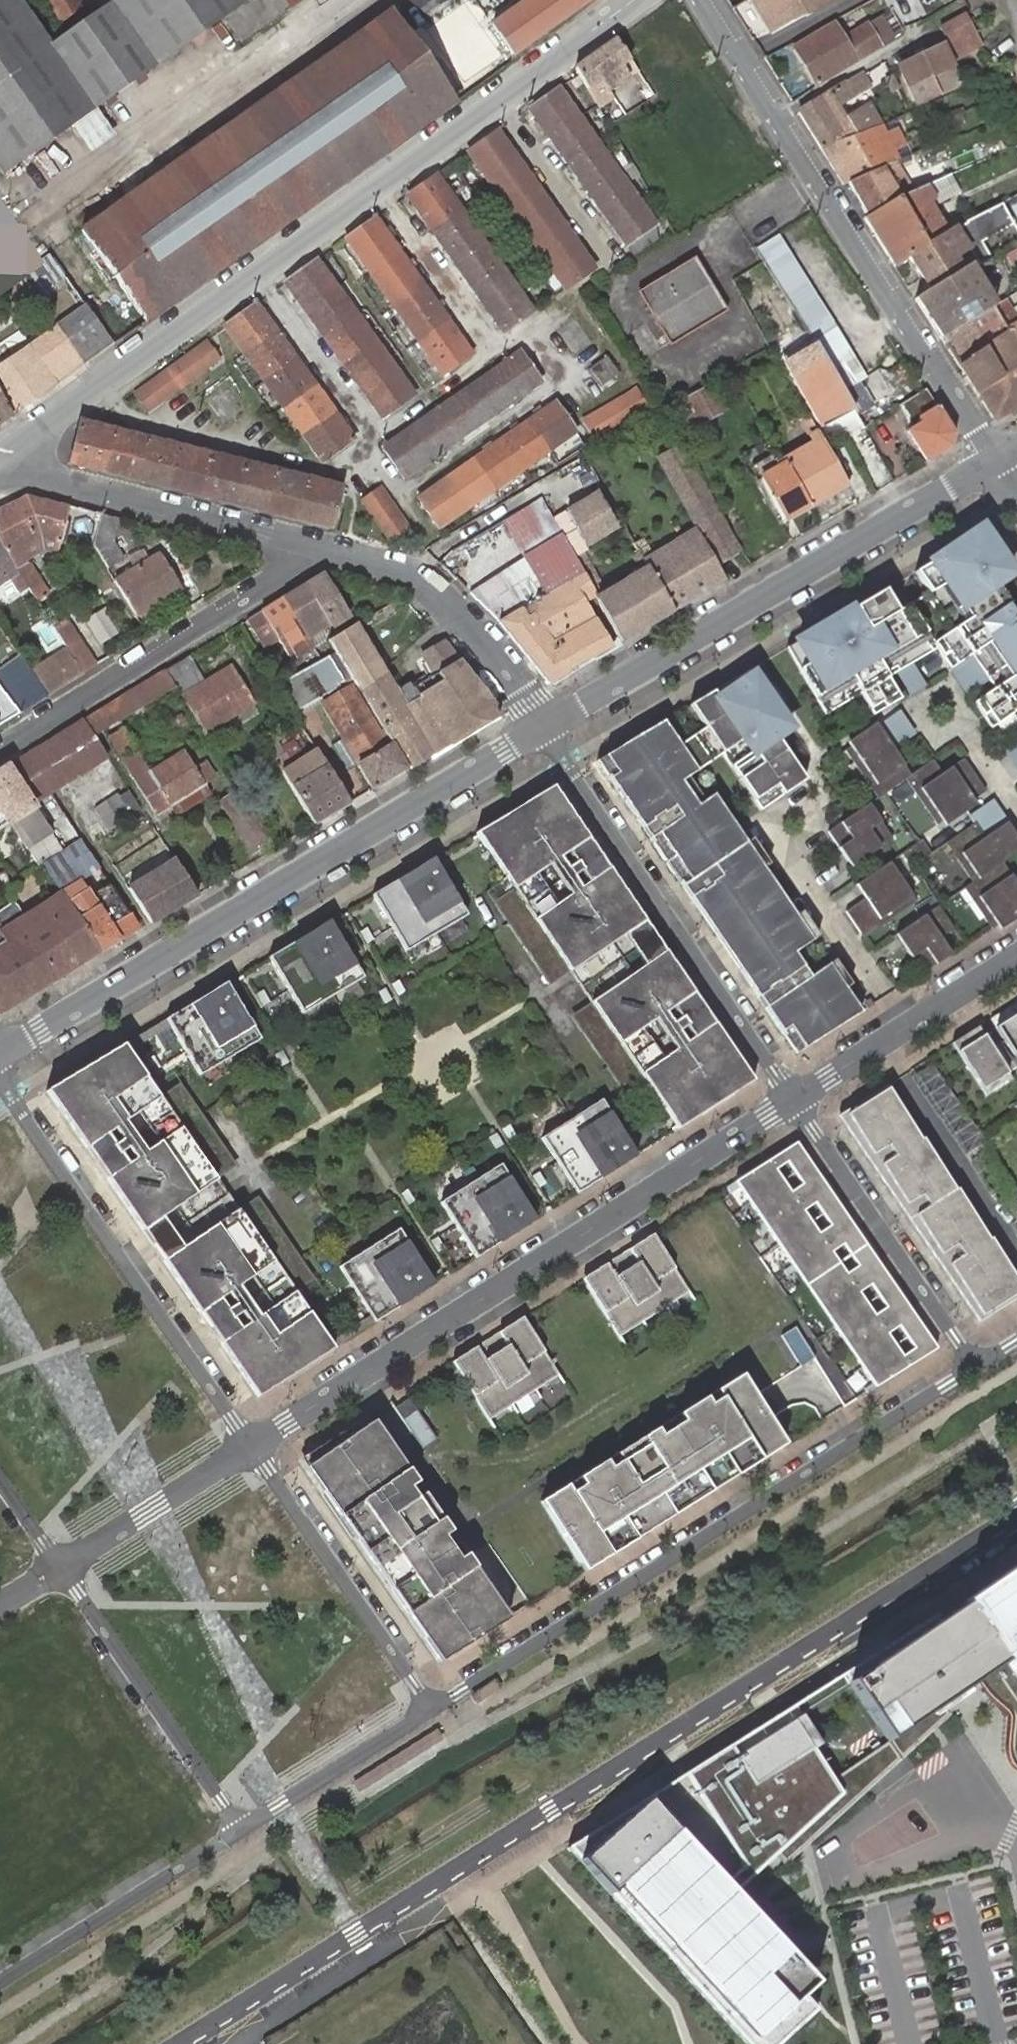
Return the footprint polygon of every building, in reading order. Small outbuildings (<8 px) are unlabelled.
[(3,173),(72,124),(96,107),(247,0),(0,0),(0,168),(3,173)] [(289,9),(301,0),(283,0),(289,9)] [(493,22),(515,53),(588,0),(524,0),(493,22)] [(769,33),(828,0),(750,0),(769,33)] [(147,320),(456,101),(392,12),(82,230),(147,320)] [(971,27),(962,12),(936,26),(945,41),(971,27)] [(865,25),(879,45),(894,36),(882,15),(865,25)] [(818,83),(879,45),(865,25),(843,40),(832,24),(796,48),(818,83)] [(971,27),(945,41),(955,60),(982,46),(971,27)] [(618,38),(576,67),(590,89),(604,80),(611,90),(630,77),(624,66),(632,60),(619,41),(618,38)] [(898,65),(907,85),(915,103),(958,83),(940,45),(898,65)] [(800,112),(824,150),(881,126),(882,125),(872,105),(849,116),(841,102),(869,85),(864,75),(862,73),(800,112)] [(559,87),(531,108),(627,243),(655,223),(559,87)] [(96,107),(72,124),(91,150),(116,134),(96,107)] [(848,183),(898,163),(892,151),(903,146),(896,131),(885,136),(881,126),(824,150),(845,185),(848,183)] [(499,130),(470,151),(565,288),(593,267),(499,130)] [(911,193),(898,163),(848,183),(868,216),(898,198),(911,193)] [(437,174),(408,195),(504,332),(533,310),(437,174)] [(898,198),(868,216),(883,242),(940,209),(934,200),(937,192),(930,183),(898,198)] [(1000,206),(956,230),(967,250),(977,268),(990,262),(979,243),(1011,226),(1000,206)] [(940,209),(883,242),(896,266),(947,231),(952,228),(940,209)] [(377,218),(348,238),(444,375),(471,354),(377,218)] [(910,256),(930,290),(961,270),(953,257),(967,250),(956,230),(954,227),(952,228),(947,231),(910,256)] [(818,296),(778,234),(756,249),(796,310),(846,389),(868,375),(818,296)] [(1004,256),(1016,277),(1016,250),(1004,256)] [(641,292),(656,317),(694,295),(706,321),(725,310),(694,260),(641,292)] [(317,261),(287,282),(384,418),(414,396),(317,261)] [(916,298),(942,340),(973,320),(994,307),(974,271),(970,264),(961,270),(930,290),(916,298)] [(694,295),(656,317),(671,343),(706,321),(694,295)] [(257,304),(227,326),(324,461),(354,440),(257,304)] [(85,307),(57,327),(82,365),(112,344),(85,307)] [(973,320),(942,340),(958,365),(982,350),(988,347),(973,320)] [(1007,330),(1009,334),(1016,347),(1016,325),(1007,330)] [(0,367),(0,401),(11,415),(82,365),(57,327),(53,330),(0,367)] [(988,347),(982,350),(1000,378),(977,392),(995,420),(1016,409),(1016,347),(1009,334),(988,347)] [(208,341),(137,392),(149,410),(220,358),(208,341)] [(982,350),(958,365),(976,393),(977,392),(1000,378),(982,350)] [(854,410),(821,351),(790,369),(823,427),(854,410)] [(520,352),(384,448),(405,476),(539,381),(520,352)] [(608,361),(592,371),(602,386),(618,376),(608,361)] [(712,386),(665,412),(676,435),(725,410),(720,401),(712,386)] [(898,404),(899,407),(927,392),(924,388),(898,404)] [(594,439),(646,409),(636,391),(583,422),(594,439)] [(909,430),(925,461),(950,447),(952,432),(927,392),(899,407),(912,429),(909,430)] [(720,401),(725,410),(733,405),(728,396),(720,401)] [(11,415),(0,401),(0,423),(11,415)] [(555,402),(419,497),(440,526),(575,432),(555,402)] [(849,486),(825,445),(811,418),(803,423),(813,442),(781,459),(810,508),(849,486)] [(81,420),(79,426),(340,492),(342,486),(81,420)] [(79,426),(71,461),(332,527),(340,492),(79,426)] [(657,459),(718,561),(738,549),(677,447),(657,459)] [(785,522),(810,508),(781,459),(775,462),(772,456),(754,466),(760,478),(755,481),(785,522)] [(565,483),(591,478),(586,458),(561,464),(565,483)] [(363,500),(392,540),(409,527),(381,487),(363,500)] [(566,512),(589,553),(601,547),(597,539),(618,527),(598,494),(566,512)] [(0,508),(0,540),(2,543),(40,521),(57,525),(55,537),(63,539),(70,506),(27,496),(0,508)] [(504,519),(526,558),(561,538),(539,500),(504,519)] [(111,540),(116,518),(99,514),(93,541),(108,566),(122,557),(111,540)] [(2,543),(8,554),(20,547),(42,534),(55,537),(57,525),(40,521),(2,543)] [(726,579),(695,528),(673,542),(677,549),(655,561),(651,554),(640,537),(633,541),(673,611),(726,579)] [(986,528),(913,573),(943,621),(1016,576),(986,528)] [(526,558),(470,590),(501,620),(548,681),(551,682),(559,678),(567,674),(568,671),(590,656),(593,658),(610,648),(580,596),(591,589),(573,559),(561,538),(526,558)] [(11,575),(22,591),(29,587),(8,554),(2,543),(0,540),(0,581),(11,575)] [(673,611),(633,541),(622,547),(634,567),(637,565),(642,574),(606,594),(582,554),(573,559),(591,589),(621,642),(673,611)] [(677,549),(673,542),(651,554),(655,561),(677,549)] [(8,554),(29,587),(38,599),(42,596),(39,591),(46,587),(20,547),(8,554)] [(115,578),(137,616),(166,600),(164,597),(181,586),(161,552),(115,578)] [(307,583),(284,597),(304,629),(307,626),(312,633),(330,621),(332,624),(349,613),(324,570),(307,583)] [(182,589),(181,586),(164,597),(166,600),(182,589)] [(39,591),(42,596),(49,592),(46,587),(39,591)] [(886,589),(788,648),(828,715),(926,656),(886,589)] [(284,597),(248,619),(262,641),(275,632),(294,660),(300,656),(296,649),(311,639),(308,635),(304,629),(284,597)] [(83,617),(94,645),(119,636),(109,607),(83,617)] [(52,622),(84,671),(98,662),(66,613),(52,622)] [(984,637),(1016,687),(1016,615),(984,637)] [(330,639),(337,651),(358,686),(382,671),(361,634),(354,624),(330,639)] [(296,649),(300,656),(315,646),(311,639),(296,649)] [(382,671),(358,686),(383,727),(407,767),(498,712),(443,641),(424,654),(436,675),(442,683),(404,707),(382,671)] [(66,646),(32,669),(48,694),(49,694),(83,672),(66,646)] [(335,651),(302,672),(305,676),(318,699),(352,677),(335,651)] [(168,669),(178,686),(182,692),(205,676),(191,654),(168,669)] [(15,712),(48,694),(32,669),(23,657),(0,672),(0,690),(8,702),(15,712)] [(186,693),(209,728),(256,699),(233,664),(186,693)] [(86,719),(97,736),(178,686),(168,669),(86,719)] [(753,669),(691,706),(706,729),(682,744),(699,770),(723,753),(762,811),(805,779),(779,741),(796,729),(753,669)] [(282,690),(297,713),(318,699),(305,676),(282,690)] [(325,702),(361,762),(387,746),(377,731),(350,685),(325,702)] [(15,712),(8,702),(0,690),(0,722),(15,712)] [(664,717),(607,755),(622,777),(614,782),(652,839),(662,836),(691,877),(678,886),(758,1001),(782,1036),(793,1029),(807,1049),(863,1012),(716,791),(699,802),(688,786),(703,776),(699,770),(682,744),(664,717)] [(31,754),(53,791),(95,764),(105,778),(118,770),(97,736),(86,719),(31,754)] [(126,727),(111,736),(122,754),(130,750),(129,749),(136,744),(126,727)] [(407,767),(383,727),(377,731),(387,746),(361,762),(356,765),(371,788),(407,767)] [(879,727),(843,751),(876,799),(912,774),(879,727)] [(284,774),(315,822),(348,802),(326,766),(316,751),(294,764),(279,735),(266,744),(281,769),(284,774)] [(1003,753),(1016,774),(1016,744),(1003,753)] [(123,758),(157,813),(204,785),(204,783),(218,775),(207,758),(197,765),(186,749),(153,770),(139,748),(123,758)] [(31,754),(14,765),(37,801),(53,791),(31,754)] [(990,793),(965,758),(944,773),(934,759),(903,781),(939,829),(990,793)] [(0,774),(0,827),(13,819),(41,864),(64,849),(10,767),(0,774)] [(126,782),(118,788),(121,792),(97,809),(110,829),(141,806),(126,782)] [(650,923),(555,784),(481,834),(515,885),(548,862),(570,896),(535,920),(572,975),(650,923)] [(169,806),(175,815),(210,794),(204,785),(169,806)] [(261,846),(265,852),(272,848),(268,842),(271,840),(242,793),(240,788),(220,800),(252,851),(261,846)] [(994,797),(966,817),(973,825),(945,845),(976,888),(1005,867),(1016,859),(1016,827),(994,797)] [(895,839),(870,803),(827,832),(852,868),(895,839)] [(64,849),(41,864),(61,893),(81,881),(83,880),(90,876),(102,869),(85,842),(64,849)] [(150,921),(198,893),(175,858),(129,887),(150,921)] [(436,860),(376,894),(408,950),(468,915),(436,860)] [(892,864),(859,885),(867,898),(846,912),(864,939),(918,903),(892,864)] [(1016,915),(1016,880),(1015,881),(1005,867),(976,888),(967,894),(994,932),(1016,915)] [(11,882),(4,871),(0,873),(0,889),(11,882)] [(81,881),(61,893),(101,951),(139,929),(111,883),(92,895),(87,887),(83,880),(81,881)] [(101,951),(61,893),(3,929),(0,931),(0,1013),(101,951)] [(941,906),(898,935),(924,974),(955,953),(944,937),(957,929),(941,906)] [(330,921),(271,956),(305,1013),(364,978),(330,921)] [(666,954),(592,1003),(621,1046),(656,1023),(675,1051),(640,1074),(678,1129),(752,1079),(713,1021),(693,1034),(673,1003),(691,991),(666,954)] [(228,983),(168,1019),(200,1074),(260,1039),(228,983)] [(959,1052),(982,1088),(1016,1066),(1016,1016),(959,1052)] [(125,1044),(48,1088),(255,1398),(331,1350),(229,1198),(125,1044)] [(839,1122),(974,1325),(1016,1299),(1016,1293),(956,1197),(955,1198),(887,1092),(839,1122)] [(182,1123),(198,1113),(186,1093),(169,1103),(182,1123)] [(602,1100),(543,1138),(579,1194),(638,1156),(602,1100)] [(797,1150),(735,1188),(870,1391),(931,1353),(797,1150)] [(500,1164),(441,1203),(476,1258),(536,1219),(500,1164)] [(400,1230),(342,1268),(377,1322),(436,1284),(400,1230)] [(653,1235),(584,1280),(620,1336),(690,1291),(653,1235)] [(523,1319),(454,1363),(490,1419),(559,1375),(523,1319)] [(798,1325),(782,1333),(799,1366),(814,1358),(798,1325)] [(735,1379),(534,1503),(577,1573),(779,1448),(735,1379)] [(797,1402),(775,1417),(792,1442),(814,1427),(797,1402)] [(364,1418),(299,1459),(435,1661),(501,1620),(496,1613),(364,1418)] [(837,1675),(880,1744),(922,1718),(924,1721),(961,1698),(959,1694),(975,1685),(981,1694),(992,1705),(1001,1712),(1003,1716),(1004,1722),(1003,1734),(1002,1747),(1004,1758),(1006,1763),(1008,1767),(1012,1771),(1016,1771),(1016,1562),(837,1675)] [(564,1848),(743,2043),(773,2043),(812,2008),(716,1903),(729,1891),(808,1747),(815,1743),(791,1704),(564,1848)]
